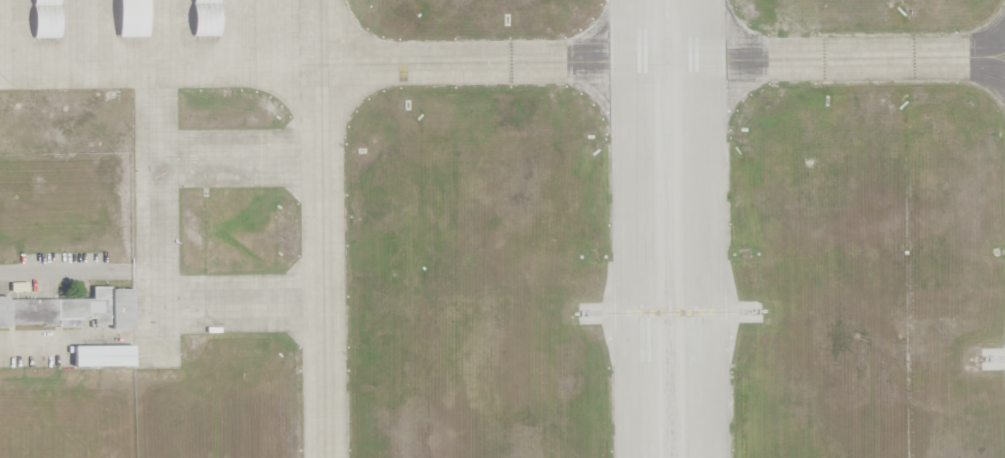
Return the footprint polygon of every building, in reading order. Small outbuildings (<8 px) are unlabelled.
[(80,331),(80,320),(95,320),(95,328),(114,327),(114,332),(137,332),(137,288),(92,288),(92,300),(12,300),(12,294),(0,294),(0,331),(80,331)] [(73,350),(73,370),(133,368),(133,349),(73,350)]
